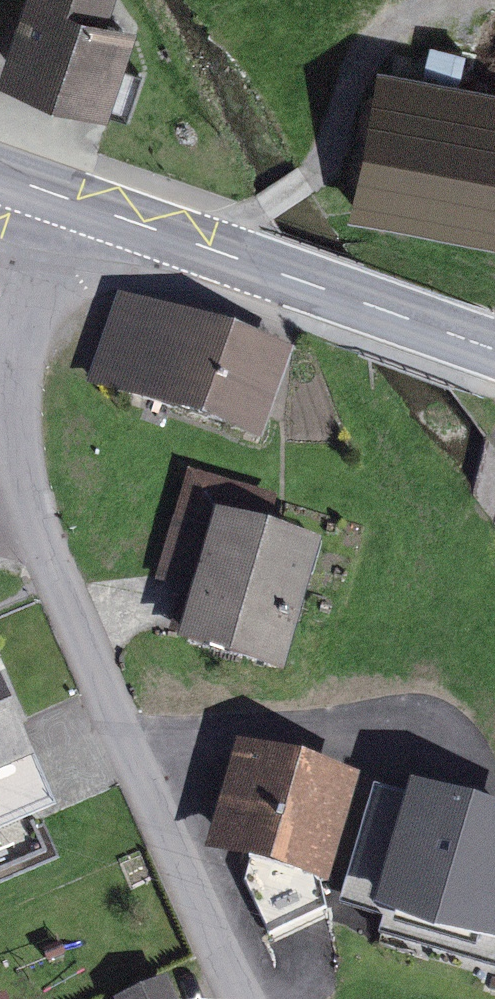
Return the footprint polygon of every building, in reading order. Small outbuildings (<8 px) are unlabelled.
[(125,0),(14,0),(0,41),(0,90),(94,121),(133,3),(125,0)] [(387,39),(362,183),(494,206),(494,57),(387,39)] [(283,371),(123,313),(96,388),(256,445),(283,371)] [(276,676),(308,564),(257,549),(267,513),(197,493),(171,585),(207,595),(191,651),(276,676)] [(0,725),(0,793),(25,783),(0,725)] [(350,775),(246,746),(220,837),(324,866),(350,775)] [(419,789),(386,904),(494,935),(494,810),(419,789)] [(130,950),(91,967),(104,998),(152,998),(130,950)]
